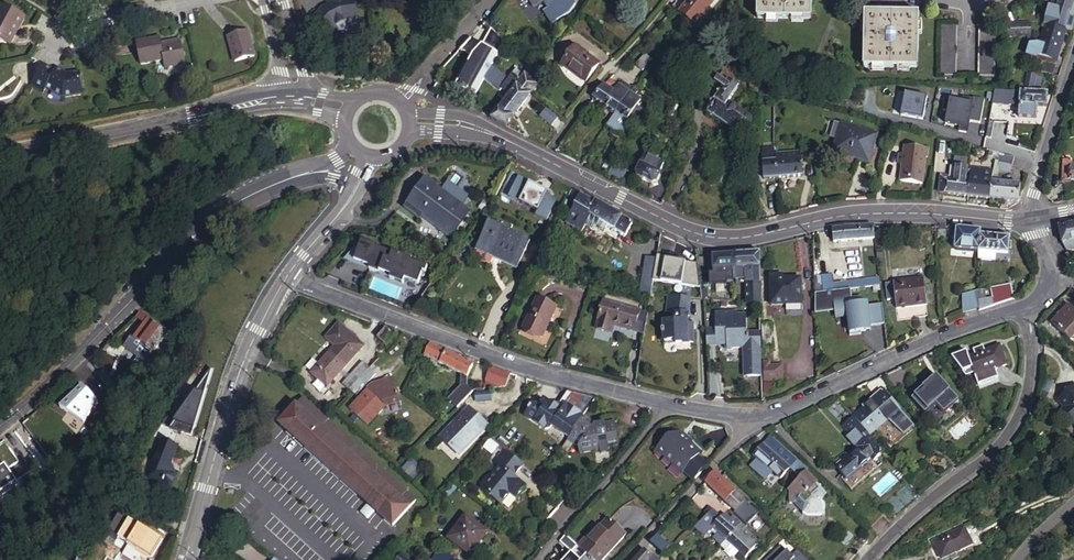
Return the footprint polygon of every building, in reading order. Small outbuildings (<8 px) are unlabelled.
[(322,5),(312,15),(316,19),(314,21),(325,33),(334,25),(342,21),(355,20),(353,0),(329,0),(322,5)] [(550,9),(562,0),(543,0),(550,9)] [(678,13),(682,17),(693,26),(712,0),(688,0),(678,13)] [(757,19),(811,18),(810,0),(757,0),(757,19)] [(1071,5),(1054,0),(1050,3),(1045,27),(1064,32),(1067,20),(1071,5)] [(0,6),(0,41),(7,45),(14,32),(11,30),(19,16),(0,6)] [(886,13),(863,12),(862,66),(916,68),(917,13),(895,13),(886,13)] [(1067,20),(1064,32),(1073,34),(1073,22),(1067,20)] [(1004,23),(1003,37),(1028,37),(1028,23),(1004,23)] [(464,41),(457,48),(474,57),(458,85),(475,94),(504,42),(491,24),(479,47),(464,41)] [(956,25),(939,25),(938,76),(955,76),(956,25)] [(995,25),(979,25),(978,76),(994,76),(995,25)] [(1064,32),(1045,27),(1037,56),(1057,61),(1064,32)] [(540,29),(533,34),(538,42),(545,37),(540,29)] [(237,36),(216,42),(222,69),(244,62),(237,36)] [(141,44),(125,47),(129,70),(153,67),(154,74),(174,70),(169,47),(143,52),(142,49),(141,44)] [(598,64),(573,47),(561,64),(586,81),(598,64)] [(649,60),(643,55),(634,65),(641,70),(649,60)] [(1041,68),(1056,71),(1057,63),(1043,60),(1041,68)] [(730,85),(740,71),(728,63),(719,77),(726,83),(730,85)] [(53,72),(41,65),(29,86),(42,94),(45,89),(61,98),(82,95),(78,73),(65,75),(55,68),(53,72)] [(508,78),(492,65),(486,75),(502,88),(503,87),(509,79),(517,85),(523,76),(515,69),(508,78)] [(1038,69),(1029,68),(1025,85),(1035,87),(1035,85),(1040,86),(1043,73),(1038,72),(1038,69)] [(490,119),(505,126),(531,93),(538,85),(524,75),(523,76),(517,85),(509,79),(503,87),(510,93),(490,119)] [(726,83),(719,77),(702,103),(704,104),(701,109),(709,115),(707,116),(734,135),(736,132),(742,137),(751,123),(753,117),(748,113),(743,120),(715,100),(726,83)] [(614,82),(609,79),(604,85),(609,89),(614,82)] [(632,88),(621,81),(618,85),(614,82),(609,89),(604,85),(593,98),(614,113),(632,88)] [(730,85),(726,83),(715,100),(743,120),(748,113),(737,106),(735,108),(729,103),(737,90),(730,85)] [(774,85),(758,84),(757,94),(774,95),(774,85)] [(785,86),(774,85),(774,95),(773,98),(785,99),(785,86)] [(638,92),(632,88),(614,113),(627,121),(636,108),(641,100),(635,96),(638,92)] [(1019,106),(1019,117),(1037,118),(1037,105),(1048,105),(1048,91),(995,90),(992,104),(1019,106)] [(900,114),(922,119),(927,97),(905,92),(900,114)] [(970,120),(980,122),(985,99),(974,97),(974,98),(963,96),(962,100),(945,97),(943,109),(948,110),(945,122),(960,124),(959,130),(966,131),(968,121),(970,121),(970,120)] [(641,111),(636,108),(627,121),(633,124),(641,111)] [(558,120),(546,109),(539,117),(552,128),(558,120)] [(614,113),(608,124),(613,127),(612,131),(622,138),(631,124),(627,121),(614,113)] [(871,128),(834,121),(829,148),(866,156),(871,128)] [(796,142),(771,145),(771,148),(772,154),(775,154),(797,152),(796,142)] [(923,148),(899,146),(899,154),(895,154),(894,164),(898,165),(896,182),(918,184),(921,157),(922,157),(923,148)] [(974,147),(971,146),(969,156),(978,159),(980,149),(974,147)] [(799,152),(797,152),(775,154),(777,177),(802,175),(799,152)] [(997,153),(995,160),(1008,163),(1010,156),(997,153)] [(772,154),(763,155),(762,155),(764,179),(777,177),(775,154),(772,154)] [(652,187),(663,165),(645,156),(635,180),(635,182),(649,190),(652,187)] [(1008,163),(995,160),(994,167),(997,168),(1007,171),(1008,163)] [(1065,162),(1064,179),(1073,180),(1073,177),(1073,162),(1065,162)] [(955,178),(956,166),(950,165),(948,177),(955,178)] [(967,167),(956,166),(955,178),(966,179),(967,167)] [(980,168),(967,167),(966,179),(970,180),(978,181),(980,168)] [(991,182),(1000,183),(1000,178),(996,177),(997,168),(994,167),(992,170),(993,170),(991,182)] [(621,172),(613,168),(609,175),(616,179),(621,172)] [(993,170),(992,170),(980,168),(978,181),(981,181),(991,182),(993,170)] [(935,191),(968,195),(970,180),(966,179),(955,178),(948,177),(942,176),(936,175),(935,191)] [(510,197),(537,211),(546,193),(519,179),(510,197)] [(968,195),(979,196),(981,181),(978,181),(970,180),(968,195)] [(405,205),(451,235),(467,211),(421,181),(405,205)] [(989,197),(991,182),(981,181),(979,196),(989,197)] [(1000,183),(991,182),(989,197),(1001,199),(1003,183),(1000,183)] [(1019,185),(1003,183),(1001,199),(1016,201),(1019,185)] [(571,188),(567,197),(575,201),(580,193),(571,188)] [(580,193),(575,201),(563,221),(572,227),(573,225),(581,231),(584,226),(587,221),(595,227),(599,229),(603,223),(606,225),(624,236),(632,223),(580,193)] [(587,221),(584,226),(592,232),(595,227),(587,221)] [(1063,226),(1061,227),(1065,243),(1068,250),(1073,249),(1073,223),(1063,226)] [(475,249),(515,268),(527,242),(488,224),(475,249)] [(844,226),(831,229),(832,240),(852,237),(874,238),(873,227),(846,227),(844,226)] [(976,251),(979,232),(955,229),(953,249),(976,251)] [(1008,235),(979,232),(976,251),(977,258),(993,260),(994,251),(1006,253),(1008,235)] [(357,243),(349,261),(365,266),(364,270),(374,273),(375,271),(387,275),(385,278),(398,283),(400,277),(414,282),(418,269),(421,270),(422,267),(406,261),(406,260),(387,253),(387,254),(373,250),(373,249),(357,243)] [(760,304),(759,252),(735,253),(716,253),(710,254),(711,269),(713,269),(744,267),(744,279),(745,304),(760,304)] [(652,274),(654,262),(643,260),(641,272),(652,274)] [(744,267),(713,269),(714,277),(734,276),(734,280),(744,279),(744,267)] [(648,295),(649,293),(652,274),(641,272),(637,293),(648,295)] [(769,304),(798,303),(798,278),(776,279),(775,274),(769,275),(769,304)] [(833,291),(832,283),(831,275),(821,277),(821,278),(823,292),(833,291)] [(823,292),(821,278),(814,279),(815,293),(823,292)] [(879,284),(878,278),(856,281),(857,287),(879,284)] [(899,320),(926,317),(922,279),(893,282),(893,284),(884,285),(887,301),(896,300),(899,320)] [(832,283),(833,291),(857,287),(856,281),(832,283)] [(991,297),(992,307),(1013,300),(1010,284),(989,288),(991,297)] [(884,325),(881,300),(866,302),(866,299),(861,300),(861,293),(850,294),(850,288),(833,291),(823,292),(815,293),(815,306),(834,303),(835,311),(848,310),(850,326),(848,327),(849,337),(860,335),(860,333),(865,332),(865,328),(869,327),(884,325)] [(960,314),(978,308),(978,298),(977,289),(961,295),(960,314)] [(645,317),(646,308),(601,295),(598,310),(645,317)] [(690,311),(691,298),(668,295),(666,312),(673,313),(673,320),(662,320),(663,342),(677,341),(677,344),(695,343),(695,329),(690,329),(690,323),(690,311)] [(978,308),(978,312),(992,307),(991,297),(978,298),(978,308)] [(519,329),(538,338),(553,308),(534,298),(519,329)] [(1050,323),(1069,341),(1071,339),(1073,340),(1073,314),(1066,306),(1050,323)] [(641,337),(645,317),(598,310),(594,338),(608,340),(610,331),(641,337)] [(744,377),(762,376),(761,348),(760,331),(748,331),(747,313),(738,314),(738,311),(716,312),(716,328),(717,346),(732,346),(733,349),(743,348),(744,377)] [(140,315),(136,318),(141,321),(123,346),(136,355),(144,360),(152,348),(140,340),(144,335),(138,330),(147,320),(140,315)] [(164,332),(147,320),(138,330),(144,335),(140,340),(152,348),(164,332)] [(320,339),(331,349),(345,333),(334,324),(320,339)] [(762,348),(772,348),(771,325),(762,325),(762,348)] [(392,336),(383,328),(375,338),(384,345),(392,336)] [(707,346),(717,346),(716,328),(705,328),(707,346)] [(343,367),(361,347),(345,333),(331,349),(328,353),(343,367)] [(458,357),(431,344),(425,355),(466,377),(475,360),(459,354),(458,357)] [(966,358),(973,376),(1004,365),(997,347),(966,358)] [(325,387),(343,367),(328,353),(309,373),(325,387)] [(138,367),(144,360),(136,355),(132,362),(138,367)] [(763,381),(780,381),(780,366),(767,366),(767,362),(763,363),(763,381)] [(363,371),(366,368),(360,363),(351,373),(357,379),(363,371)] [(509,374),(487,365),(481,382),(495,388),(502,388),(509,374)] [(373,375),(366,368),(363,371),(357,379),(348,389),(354,394),(362,385),(364,387),(373,375)] [(348,389),(357,379),(351,373),(342,383),(348,389)] [(390,380),(388,376),(372,383),(376,387),(390,380)] [(933,378),(911,398),(925,413),(932,406),(941,415),(955,402),(933,378)] [(996,378),(977,385),(978,389),(998,382),(996,378)] [(398,399),(390,380),(376,387),(372,383),(370,385),(348,410),(366,425),(383,406),(398,399)] [(1073,384),(1057,401),(1063,407),(1059,411),(1070,422),(1073,418),(1073,385),(1073,384)] [(763,393),(773,392),(773,385),(763,385),(763,393)] [(464,390),(459,386),(449,399),(454,403),(464,390)] [(851,417),(866,435),(895,408),(879,390),(850,416),(851,417)] [(572,436),(577,423),(580,423),(584,414),(591,398),(562,391),(556,405),(552,407),(548,405),(543,407),(542,405),(539,404),(536,405),(534,409),(530,410),(530,412),(528,412),(526,416),(528,417),(525,423),(547,433),(552,431),(554,428),(572,436)] [(487,392),(471,392),(472,402),(488,401),(487,392)] [(300,398),(294,405),(399,498),(405,491),(300,398)] [(399,498),(294,405),(277,424),(382,518),(399,498)] [(484,425),(466,407),(437,437),(455,456),(484,425)] [(580,423),(577,423),(572,436),(569,439),(583,445),(583,450),(606,447),(604,439),(603,431),(610,430),(611,438),(612,440),(625,438),(621,417),(604,418),(599,416),(597,419),(584,414),(580,423)] [(857,445),(855,446),(849,452),(843,451),(831,461),(847,479),(870,459),(871,461),(881,452),(866,435),(851,417),(841,426),(853,439),(857,445)] [(44,434),(33,419),(26,424),(38,439),(44,434)] [(31,437),(23,427),(18,430),(26,441),(31,437)] [(604,439),(611,438),(610,430),(603,431),(604,439)] [(681,474),(683,472),(695,458),(700,453),(689,444),(691,442),(681,433),(680,435),(678,433),(667,436),(654,450),(681,474)] [(799,477),(803,473),(807,470),(771,437),(753,455),(778,480),(789,468),(799,477)] [(176,448),(162,443),(148,481),(171,490),(176,474),(168,470),(176,448)] [(513,477),(522,463),(504,450),(495,463),(499,466),(491,478),(487,478),(481,486),(481,490),(501,505),(509,494),(515,498),(525,486),(520,482),(513,481),(513,477)] [(691,479),(703,465),(695,458),(683,472),(691,479)] [(0,469),(0,497),(20,483),(7,464),(0,469)] [(419,476),(408,466),(402,473),(413,483),(419,476)] [(799,477),(787,490),(788,491),(788,502),(793,502),(802,511),(802,514),(823,515),(824,502),(820,499),(825,493),(803,473),(799,477)] [(713,474),(705,483),(725,502),(734,492),(723,481),(713,474)] [(414,499),(405,491),(399,498),(382,518),(391,525),(414,499)] [(734,492),(725,502),(734,511),(744,501),(734,492)] [(713,523),(719,517),(715,513),(708,506),(703,512),(705,515),(713,523)] [(714,533),(711,537),(720,545),(740,524),(732,517),(729,520),(722,513),(719,517),(713,523),(705,515),(693,526),(703,536),(706,532),(711,531),(714,533)] [(486,535),(461,518),(444,542),(470,559),(486,535)] [(584,554),(591,559),(603,559),(624,536),(607,520),(592,536),(585,544),(589,548),(584,554)] [(126,522),(113,544),(125,551),(128,546),(151,559),(161,542),(139,529),(138,529),(126,522)] [(720,545),(724,549),(722,551),(729,557),(730,555),(732,557),(737,552),(743,558),(753,548),(752,547),(756,543),(741,528),(742,527),(740,524),(720,545)] [(933,540),(942,559),(973,546),(964,527),(933,540)] [(585,544),(592,536),(588,533),(576,547),(584,554),(589,548),(585,544)] [(669,548),(671,546),(659,534),(657,536),(669,548)] [(650,544),(662,555),(669,548),(657,536),(650,544)] [(565,559),(591,559),(584,554),(576,547),(565,537),(558,545),(569,555),(565,559)] [(761,559),(808,559),(796,548),(789,554),(778,543),(761,559)] [(443,552),(440,549),(433,559),(437,559),(443,552)] [(635,559),(657,559),(653,557),(652,558),(643,551),(635,559)] [(443,552),(437,559),(454,559),(443,552)]
